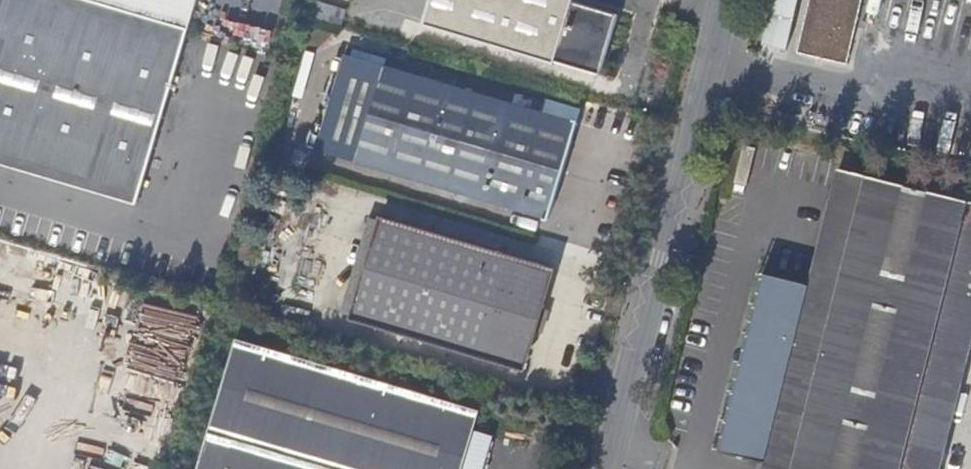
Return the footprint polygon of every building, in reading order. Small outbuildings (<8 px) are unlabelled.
[(189,31),(86,0),(0,0),(0,165),(137,206),(189,31)] [(198,0),(86,0),(189,31),(198,0)] [(576,0),(434,0),(426,28),(556,67),(558,63),(603,78),(612,47),(621,16),(576,2),(576,0)] [(803,0),(773,0),(765,44),(793,50),(803,0)] [(865,0),(812,0),(799,55),(850,66),(865,0)] [(551,223),(581,127),(386,68),(357,164),(551,223)] [(970,306),(970,203),(838,167),(809,283),(765,272),(719,450),(765,462),(764,468),(930,468),(970,306)] [(355,319),(384,223),(371,218),(342,315),(355,319)] [(524,371),(553,273),(384,223),(355,319),(524,371)] [(481,411),(238,341),(200,468),(464,468),(481,411)] [(574,436),(578,419),(574,418),(570,434),(574,436)] [(581,438),(585,421),(578,419),(574,436),(581,438)]
